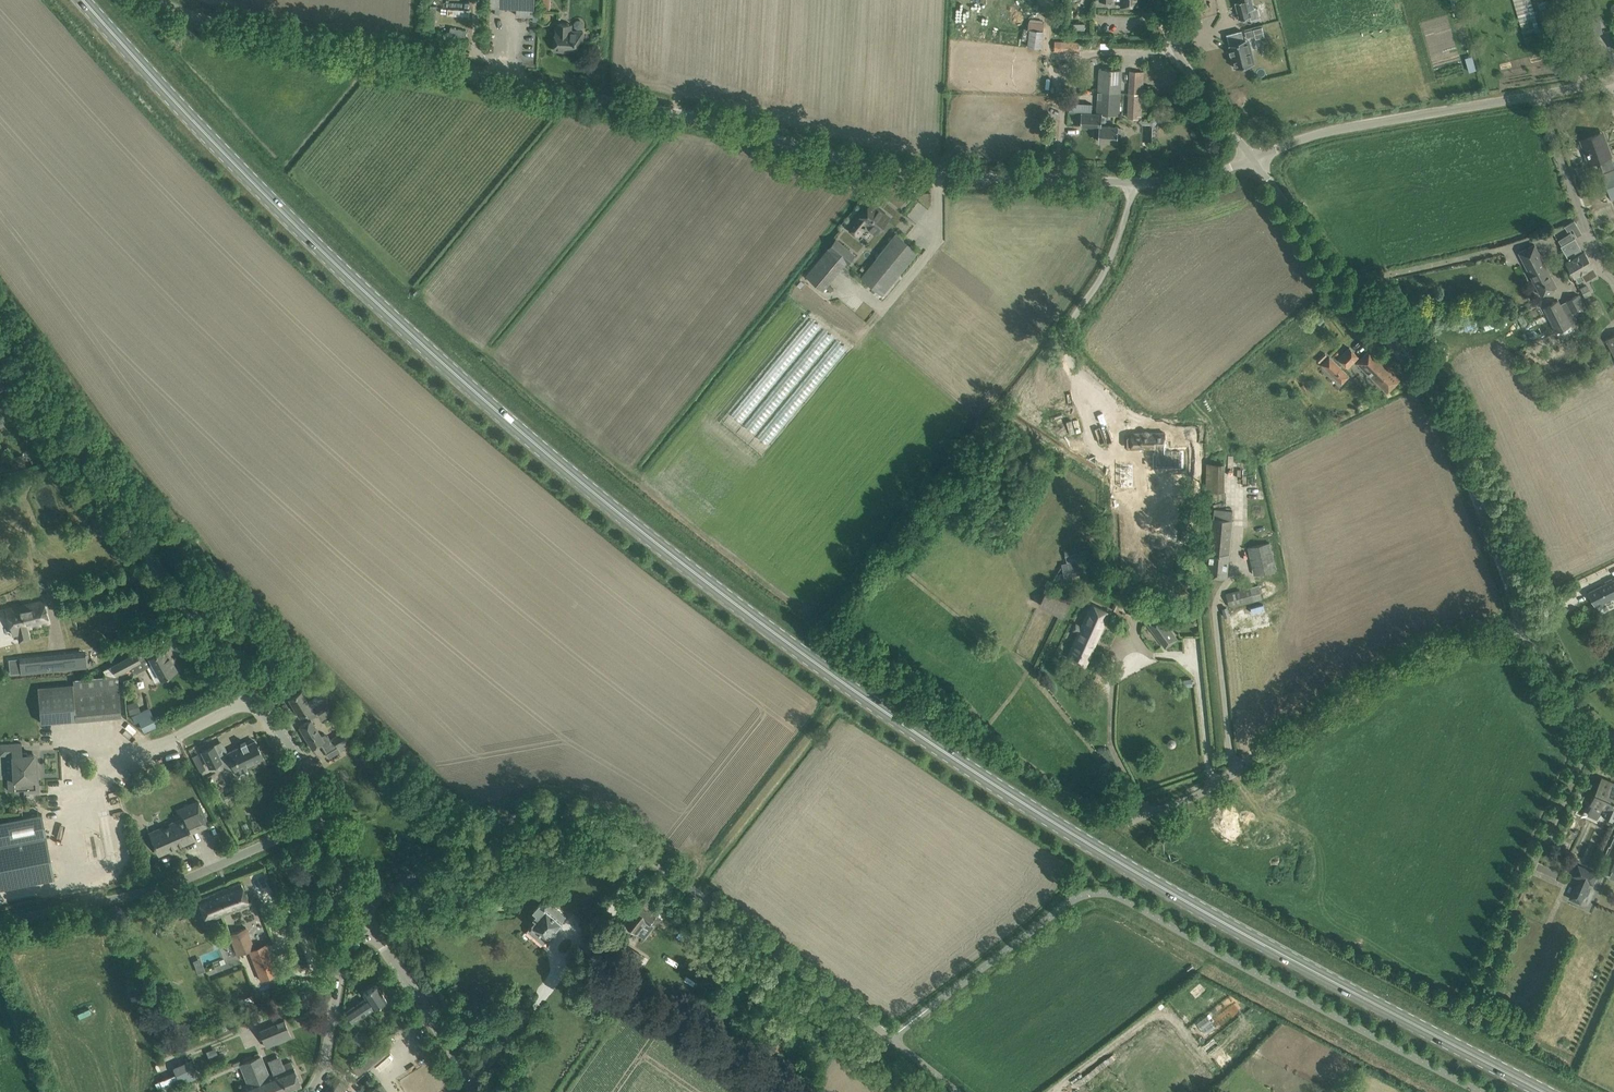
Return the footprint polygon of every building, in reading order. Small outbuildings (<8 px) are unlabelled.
[(535,5),(535,0),(491,0),(490,6),(517,8),(516,15),(534,16),(535,5)] [(1099,2),(1113,3),(1113,1),(1121,1),(1121,9),(1133,9),(1133,3),(1139,3),(1139,0),(1100,0),(1099,2)] [(1251,0),(1240,0),(1235,2),(1239,19),(1250,16),(1248,9),(1253,8),(1251,0)] [(541,2),(540,9),(549,10),(550,2),(541,2)] [(445,28),(467,29),(468,9),(446,8),(445,28)] [(92,12),(88,16),(107,36),(110,32),(92,12)] [(1588,35),(1602,32),(1598,16),(1584,19),(1588,35)] [(1045,46),(1044,21),(1029,21),(1030,46),(1045,46)] [(554,50),(565,51),(570,51),(570,49),(579,50),(579,41),(583,42),(583,31),(571,31),(572,24),(557,23),(557,30),(555,30),(554,50)] [(1262,27),(1245,31),(1247,38),(1255,35),(1255,38),(1255,39),(1264,36),(1262,27)] [(1080,51),(1080,40),(1055,40),(1055,51),(1080,51)] [(1254,63),(1248,40),(1229,44),(1230,49),(1229,50),(1230,54),(1231,54),(1235,68),(1254,63)] [(1472,55),(1466,57),(1472,71),(1477,69),(1472,55)] [(1099,79),(1098,91),(1120,92),(1121,70),(1100,69),(1099,79)] [(1131,70),(1129,93),(1143,94),(1144,71),(1131,70)] [(1097,113),(1102,114),(1119,115),(1120,92),(1098,91),(1097,113)] [(1142,108),(1143,94),(1129,93),(1128,107),(1142,108)] [(1081,113),(1081,127),(1095,127),(1094,136),(1099,136),(1098,141),(1117,142),(1118,141),(1120,141),(1123,140),(1124,137),(1124,132),(1123,129),(1121,128),(1118,128),(1118,127),(1101,126),(1102,114),(1097,113),(1097,114),(1081,113)] [(1600,133),(1581,140),(1583,148),(1586,147),(1592,163),(1599,160),(1611,156),(1608,148),(1606,149),(1600,133)] [(1602,173),(1612,199),(1613,198),(1613,169),(1604,173),(1602,173)] [(890,217),(872,203),(865,211),(863,209),(849,227),(858,235),(865,227),(866,227),(875,235),(890,217)] [(1565,226),(1567,231),(1577,225),(1574,220),(1565,226)] [(1570,233),(1558,240),(1562,246),(1561,246),(1562,248),(1566,255),(1569,260),(1566,262),(1574,277),(1575,276),(1578,282),(1584,279),(1584,278),(1581,273),(1583,272),(1593,266),(1590,262),(1584,251),(1583,252),(1575,238),(1574,239),(1570,233)] [(897,234),(890,242),(862,277),(883,294),(918,251),(897,234)] [(805,275),(823,290),(846,262),(841,258),(848,249),(838,241),(831,249),(829,247),(805,275)] [(1557,287),(1534,244),(1519,252),(1541,295),(1557,287)] [(1580,288),(1585,297),(1592,293),(1587,284),(1580,288)] [(1580,294),(1566,301),(1571,312),(1585,305),(1580,294)] [(1558,300),(1544,308),(1556,332),(1571,324),(1560,304),(1558,300)] [(1348,367),(1358,356),(1349,347),(1339,358),(1348,367)] [(1399,379),(1370,350),(1357,362),(1387,392),(1399,379)] [(1349,376),(1329,356),(1322,365),(1342,384),(1349,376)] [(1165,447),(1165,433),(1132,433),(1132,435),(1128,436),(1126,437),(1126,446),(1128,447),(1155,447),(1155,455),(1159,455),(1159,469),(1182,468),(1182,454),(1164,455),(1164,447),(1165,447)] [(1224,490),(1225,463),(1212,463),(1210,490),(1213,490),(1213,498),(1225,498),(1226,490),(1224,490)] [(1162,477),(1162,517),(1179,517),(1179,477),(1162,477)] [(1210,549),(1229,550),(1233,511),(1214,509),(1210,549)] [(1276,570),(1269,542),(1248,547),(1254,575),(1276,570)] [(1085,560),(1083,546),(1065,550),(1068,563),(1062,564),(1065,577),(1087,573),(1085,560)] [(1226,576),(1229,550),(1210,549),(1208,574),(1226,576)] [(1588,592),(1595,606),(1613,597),(1613,580),(1588,592)] [(1261,598),(1258,585),(1226,594),(1229,606),(1261,598)] [(42,600),(32,603),(22,605),(6,609),(12,635),(17,633),(19,641),(29,639),(26,628),(48,623),(42,600)] [(1143,618),(1147,623),(1165,647),(1177,638),(1159,614),(1153,605),(1132,602),(1130,616),(1143,618)] [(1067,658),(1075,662),(1085,666),(1109,612),(1091,604),(1081,627),(1075,625),(1073,630),(1078,633),(1067,658)] [(165,648),(149,656),(140,662),(130,667),(134,674),(153,664),(155,668),(149,671),(155,682),(177,670),(165,648)] [(86,650),(18,658),(20,673),(87,666),(86,650)] [(117,674),(130,667),(140,662),(136,653),(111,666),(112,669),(115,675),(117,674)] [(73,685),(36,688),(39,723),(76,719),(121,715),(117,674),(115,675),(113,675),(95,677),(73,679),(73,685)] [(301,691),(298,693),(289,698),(299,716),(312,708),(301,691)] [(314,707),(318,715),(329,708),(329,707),(332,705),(329,700),(326,702),(325,700),(314,707)] [(149,707),(131,715),(134,722),(138,720),(144,732),(157,725),(149,707)] [(332,714),(329,708),(318,715),(321,720),(332,714)] [(312,748),(321,743),(323,746),(327,745),(330,738),(328,735),(323,733),(320,735),(311,719),(299,726),(312,748)] [(343,731),(333,737),(341,750),(349,745),(352,751),(360,746),(348,726),(346,727),(342,730),(343,731)] [(245,765),(252,761),(262,756),(255,741),(247,745),(245,742),(240,744),(242,747),(239,749),(238,747),(228,752),(227,752),(227,753),(219,756),(214,746),(202,751),(209,767),(229,758),(237,774),(247,769),(245,765)] [(11,743),(0,744),(0,755),(7,754),(8,790),(28,789),(39,788),(38,779),(35,779),(35,773),(35,772),(35,771),(34,770),(34,767),(37,763),(37,758),(33,755),(33,754),(27,754),(27,753),(22,753),(21,743),(11,743)] [(198,771),(205,768),(199,752),(192,755),(198,771)] [(1610,785),(1611,783),(1602,779),(1591,802),(1592,803),(1589,809),(1600,814),(1601,813),(1613,818),(1613,787),(1610,785)] [(175,809),(180,819),(170,824),(171,826),(150,835),(159,854),(194,839),(191,833),(208,825),(197,799),(175,809)] [(31,816),(0,822),(0,889),(54,878),(42,814),(31,816)] [(1580,902),(1589,882),(1592,884),(1597,873),(1583,867),(1575,885),(1578,887),(1573,899),(1580,902)] [(241,882),(198,899),(206,920),(249,903),(241,882)] [(661,909),(643,894),(639,900),(638,900),(631,908),(634,911),(625,922),(644,938),(654,926),(650,923),(661,909)] [(531,925),(532,925),(528,930),(543,943),(548,939),(548,940),(549,940),(550,940),(551,939),(551,938),(549,937),(562,922),(562,921),(566,916),(550,902),(546,906),(545,906),(544,907),(540,903),(534,910),(538,913),(534,918),(536,920),(533,923),(533,922),(532,922),(531,922),(530,922),(530,923),(530,924),(531,925)] [(249,950),(257,970),(261,980),(277,974),(265,943),(254,948),(246,927),(229,934),(237,955),(241,953),(249,950)] [(611,943),(607,949),(636,967),(644,956),(624,943),(620,949),(614,945),(611,943)] [(217,951),(194,957),(198,972),(221,967),(217,951)] [(241,953),(237,955),(232,957),(235,966),(245,963),(241,953)] [(345,1012),(352,1022),(386,1000),(376,985),(363,993),(366,998),(345,1012)] [(284,1020),(259,1031),(265,1044),(281,1037),(283,1040),(291,1036),(284,1020)] [(358,1029),(352,1036),(365,1049),(372,1042),(358,1029)] [(351,1066),(358,1074),(367,1067),(369,1069),(390,1050),(381,1039),(359,1059),(351,1066)] [(352,1040),(346,1047),(357,1056),(362,1049),(352,1040)] [(260,1056),(240,1064),(248,1083),(248,1084),(263,1078),(268,1076),(260,1056)] [(270,1091),(286,1091),(301,1086),(291,1061),(271,1069),(273,1073),(268,1076),(263,1078),(270,1091)] [(186,1069),(161,1078),(164,1087),(189,1077),(186,1069)] [(1330,1084),(1344,1076),(1341,1071),(1310,1089),(1312,1091),(1326,1091),(1332,1088),(1330,1084)] [(347,1085),(334,1076),(329,1085),(329,1086),(325,1091),(343,1091),(347,1085)] [(243,1091),(270,1091),(263,1078),(248,1084),(248,1083),(241,1086),(243,1091)]
